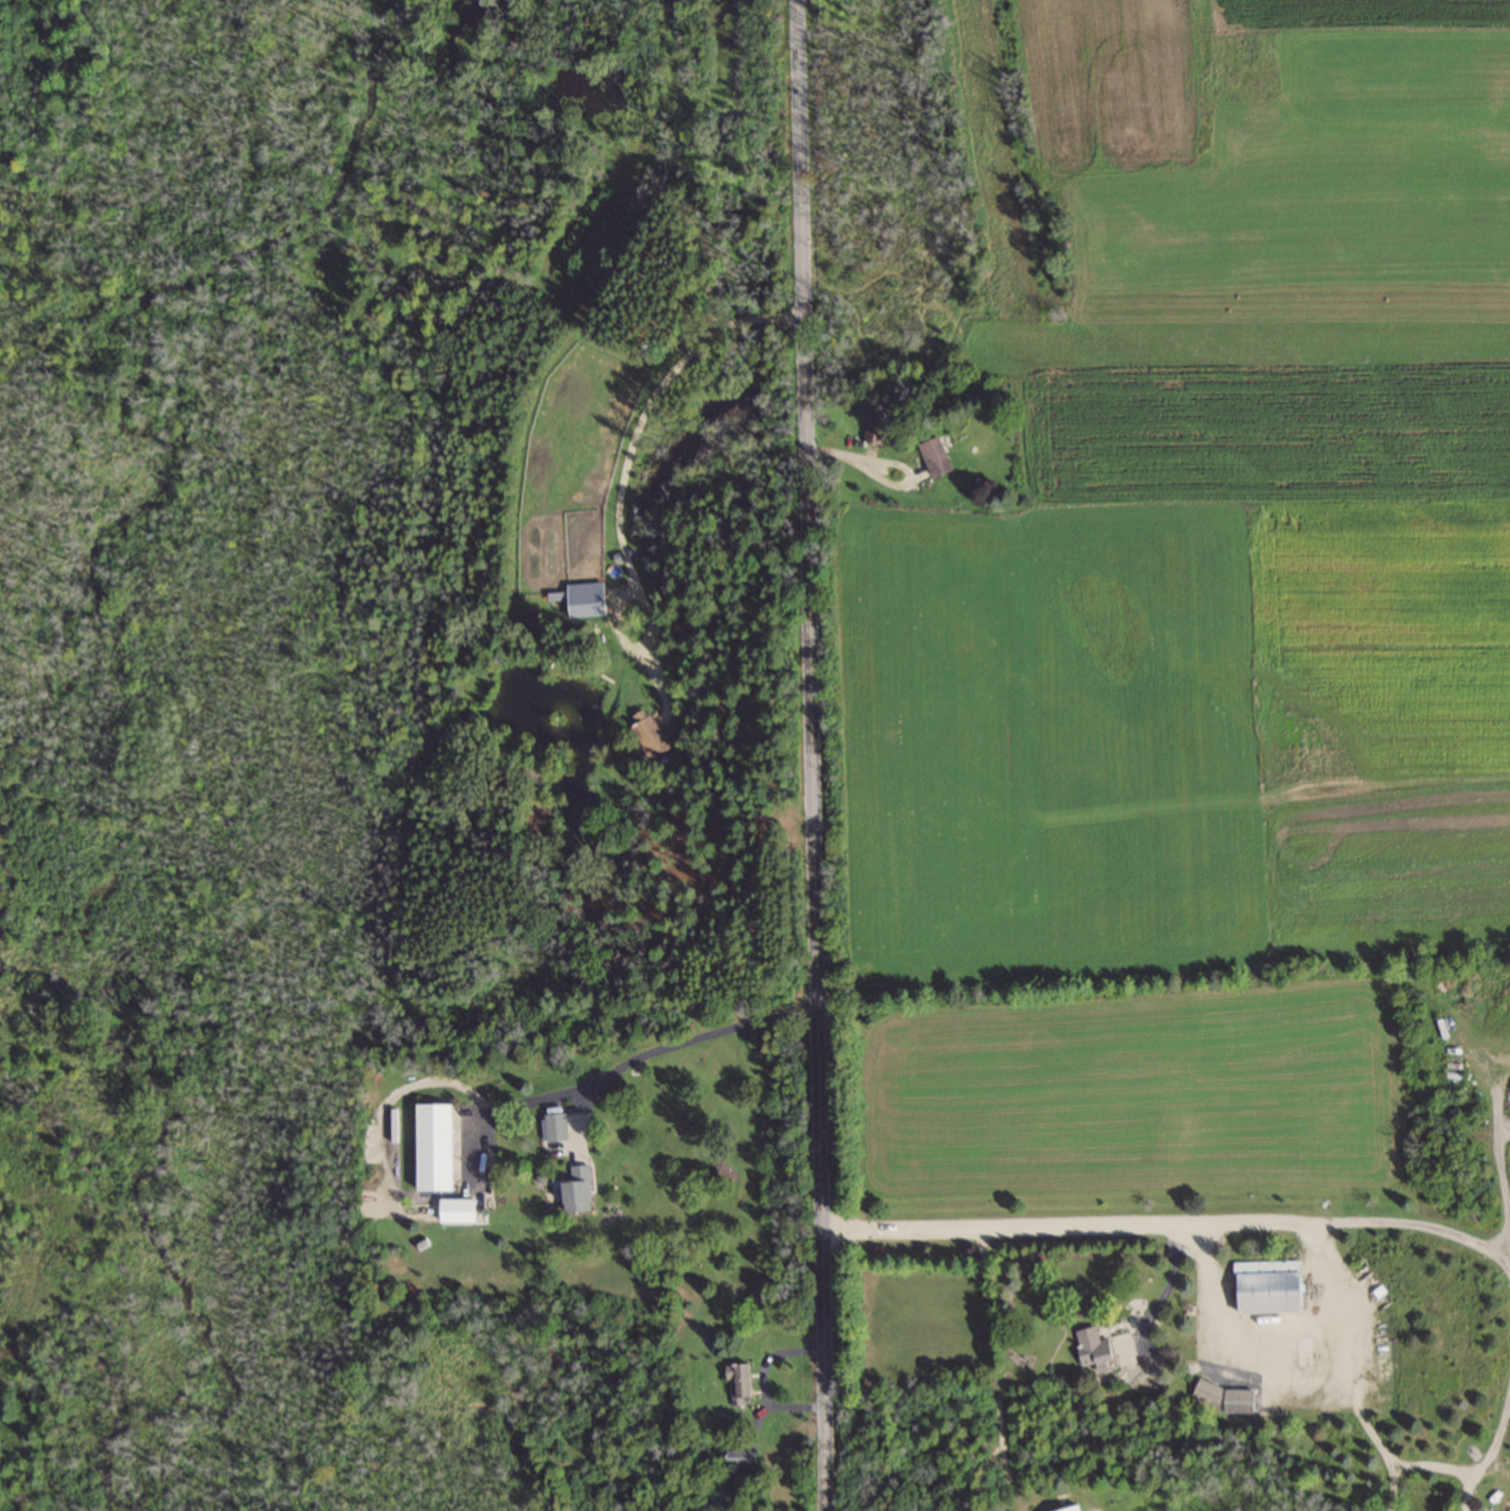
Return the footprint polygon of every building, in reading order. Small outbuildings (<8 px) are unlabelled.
[(956,472),(941,439),(920,448),(935,482),(956,472)] [(635,721),(639,727),(632,731),(653,763),(674,750),(649,711),(635,721)] [(414,1191),(450,1191),(450,1105),(414,1105),(414,1191)] [(566,1142),(566,1115),(544,1115),(544,1142),(566,1142)] [(588,1166),(569,1167),(569,1182),(559,1182),(560,1214),(590,1213),(588,1166)] [(1300,1261),(1234,1263),(1235,1314),(1301,1312),(1300,1261)] [(1109,1337),(1097,1339),(1095,1327),(1074,1331),(1080,1367),(1093,1365),(1094,1372),(1114,1368),(1109,1337)] [(724,1365),(725,1382),(730,1381),(732,1405),(747,1405),(745,1364),(724,1365)] [(1252,1411),(1253,1387),(1194,1386),(1194,1409),(1252,1411)] [(724,1467),(753,1467),(753,1452),(724,1452),(724,1467)]
